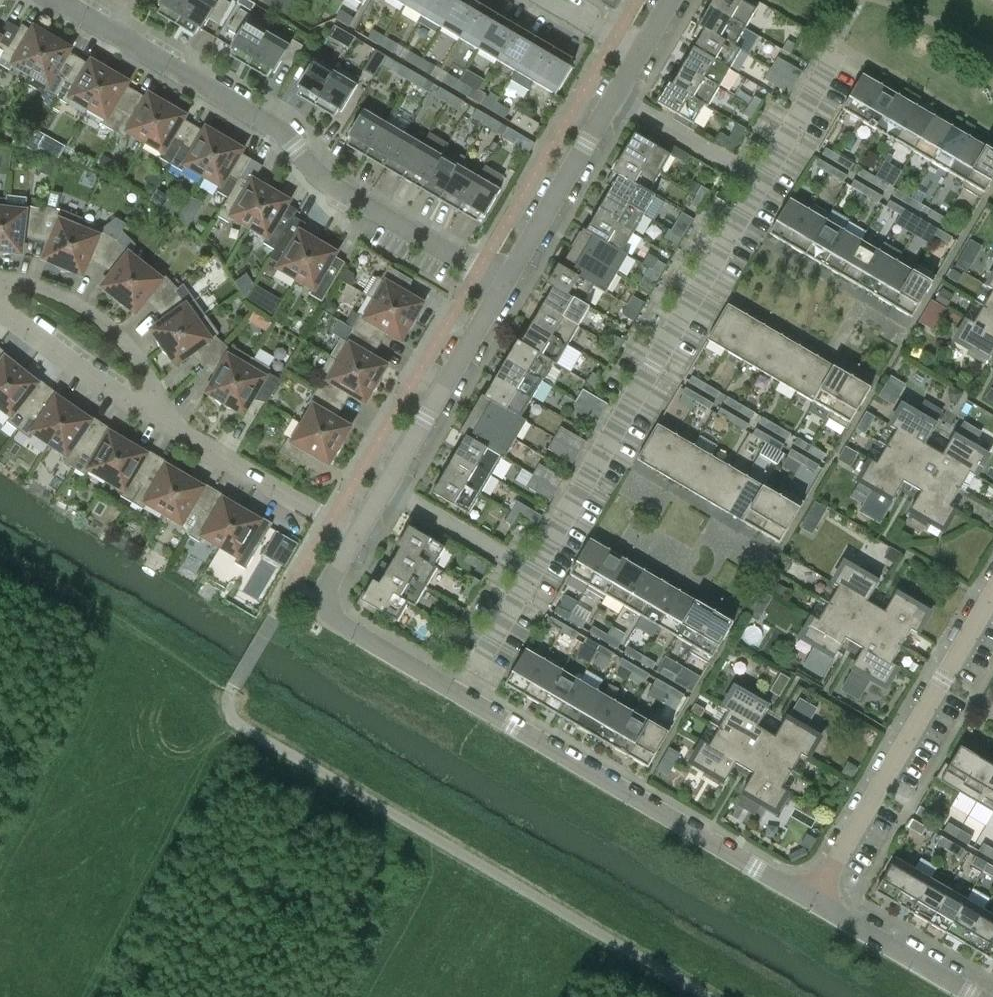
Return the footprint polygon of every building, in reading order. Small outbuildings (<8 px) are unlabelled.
[(191,0),(162,0),(159,5),(162,7),(158,13),(178,22),(191,0)] [(213,0),(191,0),(178,22),(195,35),(199,28),(202,30),(209,19),(219,24),(231,4),(225,0),(219,0),(217,3),(213,0)] [(248,0),(239,0),(238,3),(252,11),(256,4),(248,0)] [(280,10),(288,15),(297,0),(285,0),(280,10)] [(404,6),(423,17),(433,0),(408,0),(404,6)] [(441,28),(458,0),(433,0),(423,17),(441,28)] [(468,0),(458,0),(441,28),(460,39),(478,7),(468,0)] [(710,7),(746,28),(757,9),(741,0),(714,0),(710,7)] [(460,39),(479,50),(497,18),(478,7),(460,39)] [(735,47),(735,46),(746,28),(710,7),(699,26),(735,47)] [(251,64),(269,33),(248,21),(251,15),(241,9),(228,30),(238,36),(231,47),(235,49),(231,55),(251,64)] [(516,28),(497,18),(479,50),(497,61),(516,28)] [(20,29),(9,22),(0,37),(0,63),(20,29)] [(0,63),(0,64),(11,71),(14,65),(31,75),(53,38),(35,28),(33,31),(22,25),(20,29),(0,63)] [(697,42),(694,48),(730,69),(741,50),(735,46),(735,47),(699,26),(691,38),(697,42)] [(497,61),(516,72),(536,39),(516,28),(497,61)] [(368,38),(381,46),(386,37),(373,30),(368,38)] [(356,38),(343,31),(338,39),(351,46),(356,38)] [(290,45),(269,33),(251,64),(268,77),(272,71),(275,73),(282,61),(291,67),(303,46),(293,40),(290,45)] [(398,45),(386,37),(381,46),(393,53),(398,45)] [(45,91),(57,98),(80,59),(69,53),(71,49),(53,38),(31,75),(26,84),(44,94),(45,91)] [(536,39),(516,72),(511,80),(530,91),(535,82),(553,51),(536,39)] [(790,55),(796,45),(788,40),(782,50),(790,55)] [(719,88),(730,69),(694,48),(683,67),(719,88)] [(374,77),(382,64),(387,56),(376,50),(371,58),(364,71),(374,77)] [(553,51),(535,82),(556,95),(572,68),(569,66),(572,60),(553,51)] [(410,52),(405,60),(418,68),(423,59),(410,52)] [(382,64),(410,81),(415,73),(387,56),(382,64)] [(771,68),(796,83),(803,72),(778,57),(771,68)] [(80,59),(57,98),(68,104),(72,99),(89,109),(110,72),(92,61),(90,65),(80,59)] [(317,103),(336,72),(314,59),(298,86),(301,88),(298,94),(317,103)] [(435,67),(423,59),(418,68),(431,75),(435,67)] [(339,67),(336,72),(317,103),(335,116),(338,110),(342,112),(358,85),(354,83),(357,78),(339,67)] [(719,88),(683,67),(672,85),(705,105),(708,107),(719,88)] [(790,94),(796,83),(771,68),(765,80),(790,94)] [(103,124),(114,131),(137,92),(127,86),(129,83),(110,72),(89,109),(106,119),(103,124)] [(433,84),(415,73),(410,81),(429,92),(433,84)] [(448,74),(443,82),(455,89),(460,81),(448,74)] [(843,110),(861,121),(882,85),(863,74),(843,110)] [(460,81),(455,89),(468,97),(473,89),(460,81)] [(672,85),(669,83),(658,103),(694,124),(705,105),(672,85)] [(899,96),(882,85),(861,121),(879,131),(899,96)] [(452,95),(440,87),(435,96),(447,103),(452,95)] [(147,98),(137,92),(114,131),(125,138),(129,132),(146,142),(168,106),(149,95),(147,98)] [(465,102),(452,95),(447,103),(460,110),(465,102)] [(492,111),(497,103),(485,96),(480,104),(492,111)] [(749,106),(757,110),(763,101),(755,96),(749,106)] [(896,141),(917,106),(899,96),(879,131),(896,141)] [(510,110),(497,103),(492,111),(505,119),(510,110)] [(181,148),(194,126),(184,120),(186,116),(168,106),(146,142),(164,153),(161,158),(171,164),(181,148)] [(757,110),(749,106),(744,115),(752,120),(757,110)] [(935,116),(917,106),(896,141),(914,151),(935,116)] [(472,118),(485,125),(490,117),(477,109),(472,118)] [(366,156),(386,122),(364,110),(348,137),(352,139),(348,145),(366,156)] [(518,111),(511,122),(533,135),(539,124),(518,111)] [(932,162),(952,127),(935,116),(914,151),(932,162)] [(502,124),(490,117),(485,125),(497,132),(502,124)] [(406,134),(386,122),(366,156),(386,165),(388,165),(406,134)] [(739,124),(733,134),(741,138),(746,129),(739,124)] [(194,126),(181,148),(171,164),(182,171),(186,165),(203,176),(225,139),(207,128),(205,132),(194,126)] [(521,135),(508,127),(503,136),(502,138),(515,146),(521,135)] [(970,137),(952,127),(932,162),(949,172),(970,137)] [(39,149),(46,136),(37,131),(27,150),(36,154),(39,149)] [(430,133),(423,144),(404,176),(423,188),(447,146),(449,144),(430,133)] [(25,151),(29,139),(16,134),(11,147),(25,151)] [(404,176),(423,144),(406,134),(388,165),(404,176)] [(635,134),(624,153),(660,174),(671,155),(635,134)] [(970,137),(949,172),(966,182),(967,182),(987,147),(970,137)] [(229,198),(238,182),(241,177),(251,159),(241,153),(243,150),(225,139),(203,176),(220,185),(217,191),(229,198)] [(466,157),(447,146),(423,188),(441,199),(460,166),(466,157)] [(987,147),(967,182),(966,182),(962,188),(982,199),(992,180),(992,151),(987,147)] [(822,155),(836,163),(840,156),(826,148),(822,155)] [(649,193),(649,192),(660,174),(624,153),(613,172),(649,193)] [(97,167),(105,172),(112,161),(104,156),(97,167)] [(854,164),(840,156),(836,163),(850,171),(854,164)] [(40,173),(52,176),(55,161),(44,158),(40,173)] [(264,186),(253,180),(262,165),(251,159),(241,177),(238,182),(229,198),(218,216),(230,223),(233,217),(250,227),(269,194),(262,190),(264,186)] [(816,166),(830,174),(833,168),(820,160),(816,166)] [(461,208),(479,177),(460,166),(441,199),(461,208)] [(486,166),(479,177),(461,208),(478,221),(482,215),(485,217),(501,190),(498,188),(504,176),(486,166)] [(847,176),(833,168),(830,174),(844,182),(847,176)] [(858,175),(872,183),(875,177),(861,169),(858,175)] [(612,188),(608,194),(644,215),(656,196),(649,192),(649,193),(613,172),(606,184),(612,188)] [(889,185),(875,177),(872,183),(886,191),(889,185)] [(851,186),(865,194),(869,188),(855,180),(851,186)] [(702,186),(697,196),(704,200),(710,191),(702,186)] [(882,196),(869,188),(865,194),(879,202),(882,196)] [(158,190),(150,202),(175,218),(183,206),(158,190)] [(893,196),(907,204),(910,198),(897,190),(893,196)] [(37,240),(50,244),(44,259),(49,261),(62,271),(80,228),(83,219),(64,211),(58,209),(62,194),(50,191),(45,211),(37,240)] [(277,198),(269,194),(250,227),(267,237),(263,243),(275,250),(295,217),(298,211),(288,205),(290,201),(279,195),(277,198)] [(633,234),(644,215),(608,194),(597,213),(633,234)] [(16,253),(21,253),(23,235),(37,240),(45,211),(27,206),(28,197),(7,195),(6,199),(0,255),(16,253)] [(699,210),(704,200),(697,196),(691,205),(699,210)] [(924,205),(910,198),(907,204),(920,212),(924,205)] [(770,234),(788,245),(809,210),(790,199),(770,234)] [(886,208),(900,215),(904,209),(890,201),(886,208)] [(812,204),(809,210),(788,245),(806,255),(826,220),(830,214),(812,204)] [(918,217),(904,209),(900,215),(914,223),(918,217)] [(928,216),(942,225),(946,218),(932,210),(928,216)] [(623,252),(633,234),(597,213),(587,231),(586,231),(623,252)] [(194,220),(182,214),(179,219),(190,226),(194,220)] [(279,268),(297,279),(316,246),(309,241),(311,238),(301,232),(306,224),(295,217),(275,250),(270,258),(281,264),(279,268)] [(98,236),(80,228),(62,271),(78,273),(83,275),(89,260),(101,267),(123,231),(127,225),(116,218),(100,231),(100,232),(98,236)] [(959,226),(946,218),(942,225),(955,232),(959,226)] [(806,255),(823,265),(844,230),(826,220),(806,255)] [(921,228),(935,236),(939,230),(925,222),(921,228)] [(675,233),(683,237),(688,228),(680,223),(675,233)] [(586,231),(587,231),(584,229),(572,248),(617,274),(628,255),(623,252),(586,231)] [(677,247),(683,237),(675,233),(669,229),(663,239),(677,247)] [(862,241),(844,230),(823,265),(841,276),(862,241)] [(953,237),(939,230),(935,236),(949,244),(953,237)] [(107,290),(117,303),(146,267),(130,254),(133,251),(136,245),(123,231),(101,267),(113,274),(103,287),(107,290)] [(841,276),(859,286),(879,251),(862,241),(841,276)] [(323,250),(316,246),(297,279),(314,289),(311,295),(322,301),(345,262),(335,256),(336,253),(325,246),(323,250)] [(572,248),(562,266),(562,267),(594,286),(594,287),(606,293),(617,274),(572,248)] [(897,261),(879,251),(859,286),(876,296),(897,261)] [(967,272),(974,261),(962,254),(956,266),(967,272)] [(653,270),(661,275),(666,265),(659,261),(653,270)] [(914,272),(913,271),(897,261),(876,296),(894,307),(914,272)] [(584,305),(584,304),(594,287),(594,286),(562,267),(562,266),(559,264),(547,283),(584,305)] [(917,265),(913,271),(914,272),(894,307),(912,318),(936,277),(917,265)] [(162,279),(146,267),(117,303),(132,310),(136,313),(147,300),(156,310),(178,289),(165,275),(164,276),(162,279)] [(367,295),(376,301),(376,300),(416,324),(421,308),(423,304),(409,296),(412,282),(413,281),(389,267),(382,279),(378,277),(367,295)] [(655,284),(661,275),(653,270),(650,268),(644,278),(655,284)] [(953,268),(947,277),(957,283),(962,274),(953,268)] [(354,274),(347,270),(341,281),(352,287),(355,281),(354,274)] [(546,300),(543,306),(579,327),(590,308),(584,304),(584,305),(547,283),(540,296),(546,300)] [(943,288),(936,299),(948,306),(954,294),(943,288)] [(192,303),(186,297),(178,289),(156,310),(166,320),(152,330),(155,334),(161,350),(199,322),(187,306),(192,303)] [(992,312),(992,290),(983,307),(992,312)] [(272,295),(263,310),(273,315),(282,300),(272,295)] [(631,307),(639,312),(644,303),(633,296),(628,306),(631,308),(631,307)] [(404,336),(416,324),(376,300),(376,301),(366,318),(361,315),(353,329),(380,344),(387,332),(402,340),(404,336)] [(337,305),(331,302),(326,310),(335,316),(338,310),(337,305)] [(708,340),(726,351),(747,316),(728,305),(708,340)] [(568,345),(579,327),(543,306),(532,324),(568,345)] [(631,307),(631,308),(625,317),(633,321),(639,312),(631,307)] [(983,307),(974,323),(973,324),(992,335),(992,312),(983,307)] [(764,326),(747,316),(726,351),(744,361),(764,326)] [(207,317),(199,322),(161,350),(174,360),(177,364),(190,355),(203,366),(224,344),(216,336),(219,334),(207,317)] [(974,323),(968,320),(956,340),(971,349),(968,353),(984,363),(987,358),(989,360),(992,353),(992,335),(973,324),(974,323)] [(568,345),(532,324),(521,342),(521,343),(554,362),(553,363),(557,365),(568,345)] [(744,361),(761,371),(782,336),(764,326),(744,361)] [(372,357),(380,344),(353,329),(345,341),(342,339),(331,357),(380,386),(384,370),(387,366),(372,357)] [(609,345),(617,349),(623,340),(615,335),(609,345)] [(800,347),(782,336),(761,371),(779,382),(800,347)] [(543,381),(553,363),(554,362),(521,343),(521,342),(518,341),(507,360),(543,381)] [(224,407),(247,367),(252,358),(233,347),(231,350),(224,344),(203,366),(216,378),(208,392),(212,395),(224,407)] [(612,359),(617,349),(609,345),(604,354),(612,359)] [(797,392),(817,357),(800,347),(779,382),(797,392)] [(0,349),(0,399),(22,371),(16,366),(18,363),(0,349)] [(368,398),(380,386),(331,357),(321,374),(325,377),(317,390),(344,406),(351,394),(365,402),(368,398)] [(835,368),(817,357),(797,392),(814,402),(835,368)] [(252,358),(247,367),(224,407),(240,411),(244,414),(253,399),(267,404),(281,380),(268,373),(271,369),(252,358)] [(507,360),(496,378),(532,400),(543,381),(507,360)] [(832,413),(853,378),(835,368),(814,402),(831,412),(832,413)] [(18,430),(50,388),(31,373),(29,376),(22,371),(0,399),(0,407),(11,416),(7,421),(18,430)] [(601,377),(593,373),(587,382),(595,387),(601,377)] [(689,382),(703,391),(706,384),(693,376),(689,382)] [(532,400),(496,378),(485,396),(485,397),(521,418),(522,417),(532,400)] [(871,389),(853,378),(832,413),(831,412),(827,418),(847,429),(871,389)] [(720,392),(706,384),(703,391),(716,399),(720,392)] [(949,393),(951,400),(958,404),(964,393),(952,386),(949,393)] [(699,396),(686,387),(682,394),(696,402),(699,396)] [(69,401),(50,388),(18,430),(30,438),(34,433),(50,444),(74,409),(67,404),(69,401)] [(577,401),(602,415),(608,404),(583,389),(577,401)] [(336,419),(344,406),(317,390),(309,404),(313,407),(303,424),(344,448),(348,432),(351,427),(336,419)] [(485,397),(485,396),(482,395),(471,414),(516,440),(527,421),(522,417),(521,418),(485,397)] [(713,404),(699,396),(696,402),(710,410),(713,404)] [(724,403),(738,411),(742,405),(728,397),(724,403)] [(602,415),(577,401),(570,412),(595,427),(602,415)] [(755,413),(742,405),(738,411),(751,419),(755,413)] [(925,446),(925,444),(936,426),(934,424),(936,420),(920,411),(918,415),(903,406),(891,427),(897,430),(925,446)] [(721,408),(718,414),(731,422),(735,416),(721,408)] [(63,461),(74,469),(103,424),(83,411),(81,414),(74,409),(50,444),(66,455),(63,461)] [(866,411),(863,417),(872,422),(875,417),(866,411)] [(516,440),(471,414),(460,433),(466,437),(466,436),(502,457),(502,458),(504,459),(516,440)] [(748,424),(735,416),(731,422),(745,430),(748,424)] [(759,424),(773,432),(777,426),(763,418),(759,424)] [(123,436),(103,424),(74,469),(87,476),(90,470),(107,480),(128,443),(121,439),(123,436)] [(332,459),(344,448),(303,424),(293,441),(289,438),(281,452),(304,466),(305,464),(315,455),(329,464),(332,459)] [(637,460),(656,470),(676,435),(658,425),(637,460)] [(790,434),(777,426),(773,432),(787,440),(790,434)] [(555,438),(580,453),(586,441),(561,427),(555,438)] [(770,437),(756,429),(753,436),(766,443),(770,437)] [(887,447),(923,468),(934,450),(925,444),(925,446),(897,430),(887,447)] [(970,472),(969,472),(975,476),(987,456),(972,447),(975,443),(959,433),(956,437),(954,436),(943,455),(942,456),(970,472)] [(656,470),(673,481),(694,446),(676,435),(656,470)] [(491,476),(502,458),(502,457),(466,436),(466,437),(455,455),(491,476)] [(784,445),(770,437),(766,443),(780,451),(784,445)] [(580,453),(555,438),(548,449),(573,464),(580,453)] [(794,444),(808,453),(812,447),(798,438),(794,444)] [(142,485),(158,457),(138,445),(136,448),(128,443),(107,480),(125,490),(121,496),(132,503),(142,485)] [(673,481),(691,491),(712,456),(694,446),(673,481)] [(826,455),(812,447),(808,453),(822,461),(826,455)] [(912,486),(923,468),(887,447),(877,463),(877,464),(904,480),(904,481),(912,486)] [(791,449),(788,456),(802,464),(805,458),(791,449)] [(934,450),(923,468),(960,489),(969,472),(970,472),(942,456),(943,455),(934,450)] [(844,452),(839,461),(847,465),(852,456),(844,452)] [(8,463),(10,459),(2,454),(0,457),(0,463),(5,467),(8,463)] [(455,455),(445,473),(481,495),(491,476),(455,455)] [(691,491),(709,501),(729,466),(712,456),(691,491)] [(180,470),(158,457),(142,485),(132,503),(143,509),(147,503),(164,513),(185,477),(178,473),(180,470)] [(819,465),(805,458),(802,464),(815,472),(819,465)] [(877,464),(877,463),(871,460),(859,480),(874,489),(872,493),(888,503),(890,498),(893,500),(904,481),(904,480),(877,464)] [(533,475),(558,490),(564,479),(539,464),(533,475)] [(709,501),(727,512),(747,477),(729,466),(709,501)] [(912,486),(921,491),(922,490),(950,506),(960,489),(923,468),(912,486)] [(469,514),(481,495),(445,473),(433,493),(469,514)] [(558,490),(533,475),(526,486),(551,501),(558,490)] [(189,513),(199,519),(215,490),(195,478),(193,481),(185,477),(164,513),(182,524),(189,513)] [(727,512),(744,522),(765,487),(747,477),(727,512)] [(744,522),(762,532),(782,497),(781,497),(765,487),(744,522)] [(242,510),(235,506),(237,503),(215,490),(199,519),(189,536),(200,543),(204,537),(221,547),(242,510)] [(956,509),(950,506),(922,490),(921,491),(910,510),(913,512),(910,516),(926,525),(929,521),(944,530),(956,509)] [(782,497),(762,532),(780,543),(804,502),(784,491),(781,497),(782,497)] [(807,513),(819,520),(826,507),(815,500),(807,513)] [(519,517),(536,527),(543,516),(517,501),(511,512),(519,517)] [(251,511),(249,515),(242,510),(221,547),(238,557),(235,563),(246,569),(273,524),(251,511)] [(519,517),(511,512),(506,522),(513,526),(519,517)] [(398,546),(401,548),(401,547),(434,566),(435,566),(445,547),(409,526),(398,546)] [(299,544),(277,532),(264,555),(285,568),(299,544)] [(570,574),(589,585),(609,550),(591,539),(570,574)] [(401,547),(401,548),(390,566),(426,587),(438,568),(435,566),(434,566),(401,547)] [(884,559),(895,565),(902,554),(891,548),(884,559)] [(627,560),(609,550),(589,585),(606,596),(627,560)] [(606,596),(624,606),(645,571),(627,560),(606,596)] [(867,603),(868,602),(878,583),(876,581),(878,577),(862,568),(860,572),(845,563),(833,584),(839,587),(867,603)] [(426,587),(390,566),(380,584),(379,584),(409,602),(409,603),(415,606),(426,587)] [(662,581),(645,571),(624,606),(642,616),(662,581)] [(473,577),(468,586),(476,591),(481,582),(473,577)] [(379,584),(380,584),(374,580),(360,603),(375,612),(377,609),(398,621),(409,603),(409,602),(379,584)] [(642,616),(659,626),(680,591),(662,581),(642,616)] [(788,589),(780,584),(775,592),(783,597),(788,589)] [(470,600),(476,591),(468,586),(462,596),(470,600)] [(829,604),(865,625),(876,607),(868,602),(867,603),(839,587),(829,604)] [(912,629),(911,630),(917,633),(929,613),(914,604),(917,600),(901,590),(898,595),(896,593),(885,612),(884,613),(912,629)] [(697,602),(680,591),(659,626),(677,637),(697,602)] [(697,602),(677,637),(693,646),(694,647),(715,612),(697,602)] [(855,643),(865,625),(829,604),(819,621),(847,637),(846,638),(855,643)] [(554,612),(568,620),(572,614),(558,606),(554,612)] [(876,607),(865,625),(902,646),(911,630),(912,629),(884,613),(885,612),(876,607)] [(733,623),(715,612),(694,647),(693,646),(690,652),(709,664),(733,623)] [(451,614),(446,623),(454,628),(459,619),(451,614)] [(586,622),(572,614),(568,620),(582,628),(586,622)] [(565,625),(551,617),(548,623),(562,631),(565,625)] [(819,621),(813,617),(801,637),(816,646),(814,650),(830,660),(832,656),(835,657),(846,638),(847,637),(819,621)] [(448,638),(454,628),(446,623),(440,633),(448,638)] [(579,633),(565,625),(562,631),(576,639),(579,633)] [(855,643),(863,649),(864,647),(892,663),(902,646),(865,625),(855,643)] [(589,633),(603,641),(607,634),(593,626),(589,633)] [(621,642),(607,634),(603,641),(617,649),(621,642)] [(583,644),(597,652),(601,646),(587,638),(583,644)] [(614,654),(601,646),(597,652),(611,660),(614,654)] [(624,653),(639,662),(642,655),(628,647),(624,653)] [(898,667),(892,663),(864,647),(863,649),(852,667),(855,669),(852,673),(868,682),(871,678),(886,687),(898,667)] [(506,684),(524,695),(545,660),(526,649),(506,684)] [(656,663),(642,655),(639,662),(653,670),(656,663)] [(618,664),(632,673),(636,666),(621,658),(618,664)] [(545,660),(524,695),(542,705),(563,670),(545,660)] [(650,675),(636,666),(632,673),(629,678),(639,684),(645,680),(646,680),(650,675)] [(674,682),(678,676),(663,667),(660,674),(674,682)] [(563,670),(542,705),(560,716),(580,681),(563,670)] [(780,673),(770,692),(780,698),(791,679),(780,673)] [(678,676),(674,682),(688,690),(691,684),(678,676)] [(653,685),(667,693),(671,687),(657,679),(653,685)] [(580,681),(560,716),(577,726),(598,691),(580,681)] [(685,695),(671,687),(667,693),(681,701),(685,695)] [(757,728),(757,726),(768,708),(766,706),(768,702),(752,692),(750,697),(735,688),(723,708),(729,712),(729,711),(757,728)] [(598,691),(577,726),(595,736),(615,701),(598,691)] [(676,711),(681,701),(670,695),(665,704),(676,711)] [(615,701),(595,736),(612,747),(633,712),(615,701)] [(705,710),(695,704),(691,711),(701,717),(705,710)] [(719,729),(756,750),(766,732),(757,726),(757,728),(729,711),(729,712),(719,729)] [(651,722),(649,721),(633,712),(612,747),(630,757),(651,722)] [(653,715),(649,721),(651,722),(630,757),(648,768),(673,727),(653,715)] [(802,754),(808,758),(819,738),(805,729),(807,725),(791,715),(789,719),(786,718),(775,737),(774,738),(802,754)] [(745,768),(756,750),(719,729),(709,745),(709,746),(737,762),(736,763),(745,768)] [(766,732),(756,750),(792,771),(802,754),(774,738),(775,737),(766,732)] [(709,746),(709,745),(703,742),(692,762),(707,771),(704,775),(720,785),(722,780),(725,782),(736,763),(737,762),(709,746)] [(669,757),(678,763),(685,752),(676,746),(669,757)] [(979,757),(961,746),(950,765),(945,762),(936,778),(959,792),(979,757)] [(745,768),(753,773),(754,772),(782,788),(792,771),(756,750),(745,768)] [(979,757),(959,792),(977,802),(992,774),(992,765),(979,757)] [(853,766),(846,767),(843,773),(852,778),(858,769),(853,766)] [(788,791),(782,788),(754,772),(753,773),(743,792),(745,794),(738,805),(754,814),(761,803),(776,812),(788,791)] [(977,802),(992,812),(992,774),(977,802)] [(920,806),(915,814),(929,822),(933,814),(920,806)] [(926,827),(912,819),(907,827),(921,835),(926,827)] [(956,838),(961,829),(948,822),(944,831),(956,838)] [(973,837),(961,829),(956,838),(968,845),(973,837)] [(810,850),(816,840),(807,835),(801,845),(810,850)] [(948,851),(953,842),(941,835),(936,843),(948,851)] [(965,850),(953,842),(948,851),(960,858),(965,850)] [(992,855),(992,849),(983,843),(978,851),(991,859),(992,855)] [(805,849),(790,856),(793,863),(808,856),(805,849)] [(894,902),(914,868),(891,855),(882,870),(887,873),(876,892),(894,902)] [(983,871),(988,863),(976,856),(971,864),(983,871)] [(988,863),(983,871),(992,877),(992,866),(988,863)] [(912,913),(932,878),(914,868),(894,902),(912,913)] [(929,923),(949,889),(932,878),(912,913),(929,923)] [(947,933),(967,899),(949,889),(929,923),(947,933)] [(964,944),(985,909),(967,899),(947,933),(964,944)] [(992,935),(992,914),(985,909),(964,944),(982,954),(992,935)] [(982,954),(992,961),(992,935),(982,954)]
